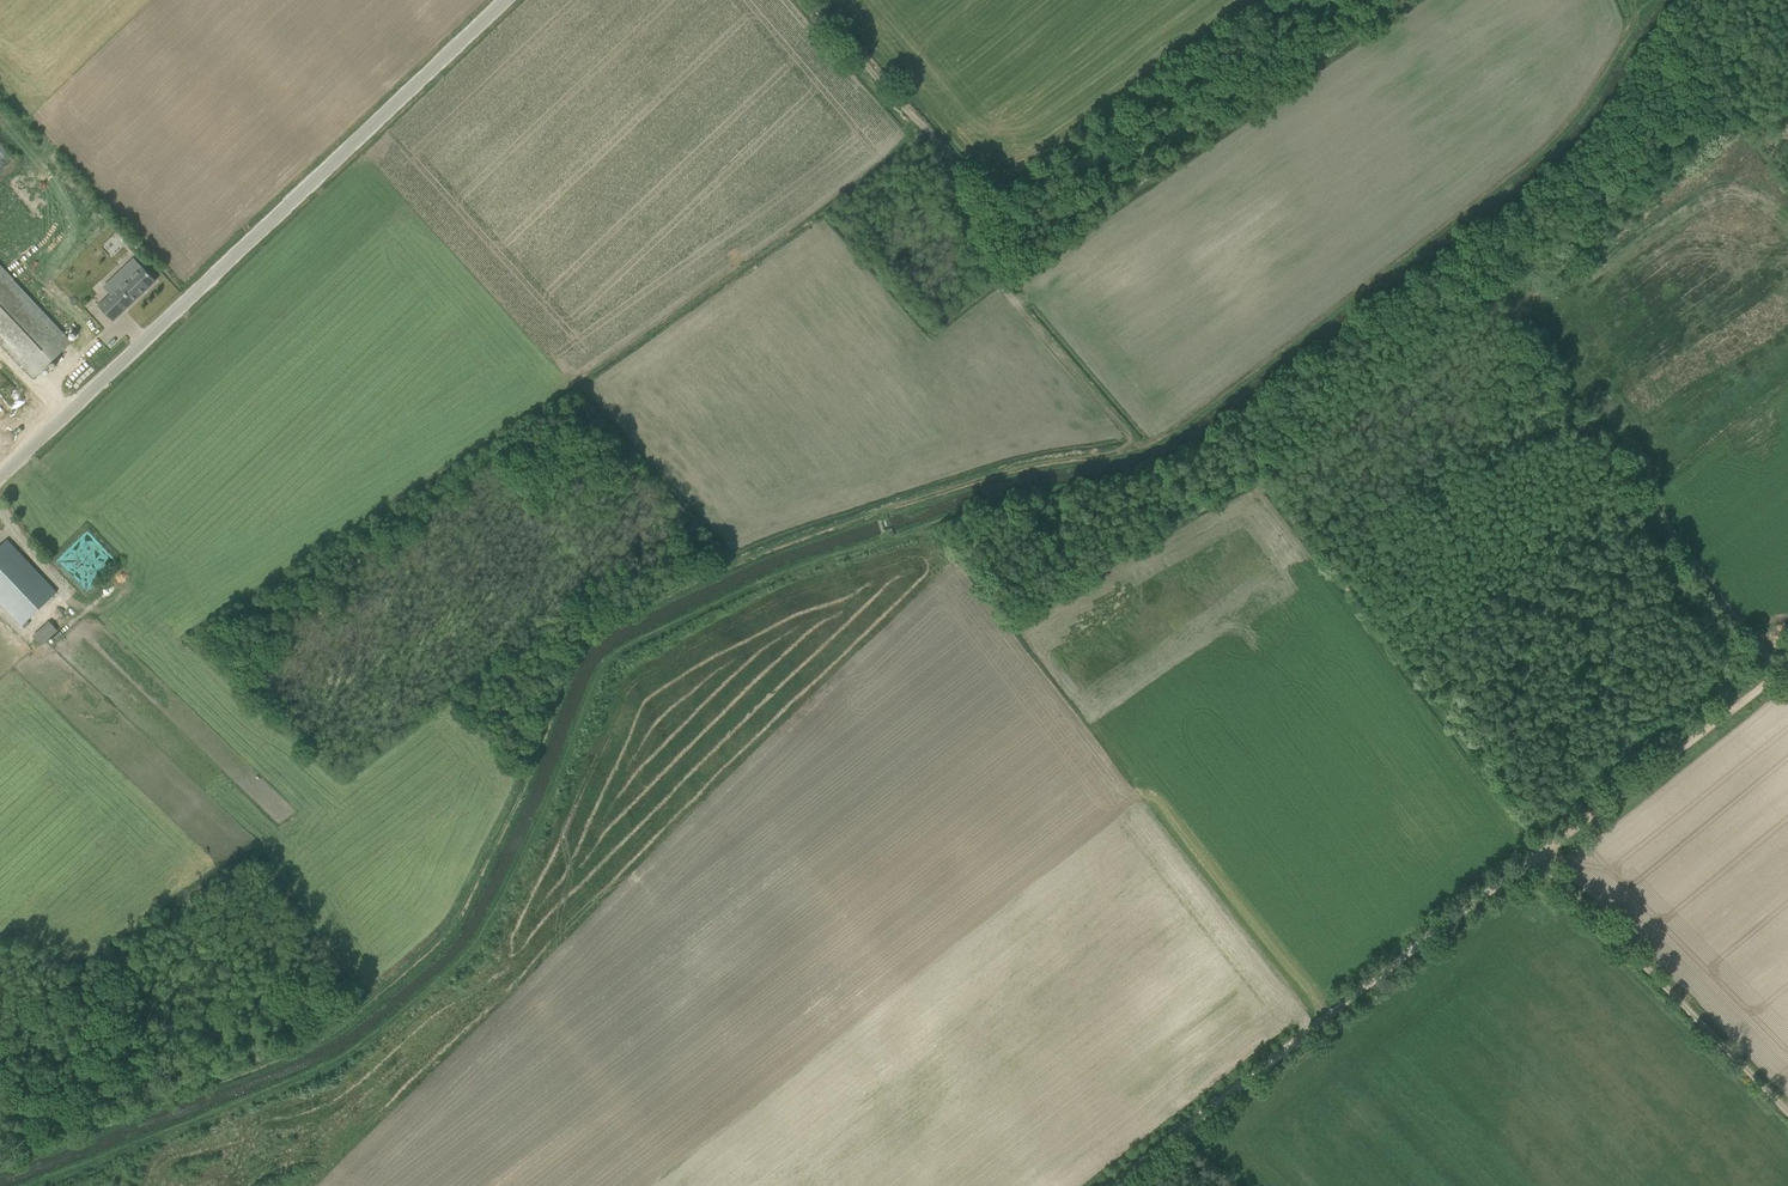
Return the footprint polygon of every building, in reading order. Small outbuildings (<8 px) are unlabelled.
[(139,239),(134,244),(137,247),(142,243),(139,239)] [(33,377),(71,341),(0,265),(0,342),(33,377)] [(111,293),(99,305),(113,321),(156,281),(141,265),(131,274),(124,267),(113,277),(121,284),(111,293)] [(6,539),(0,545),(0,602),(22,625),(27,620),(56,592),(6,539)] [(42,643),(59,630),(52,619),(34,632),(42,643)]
